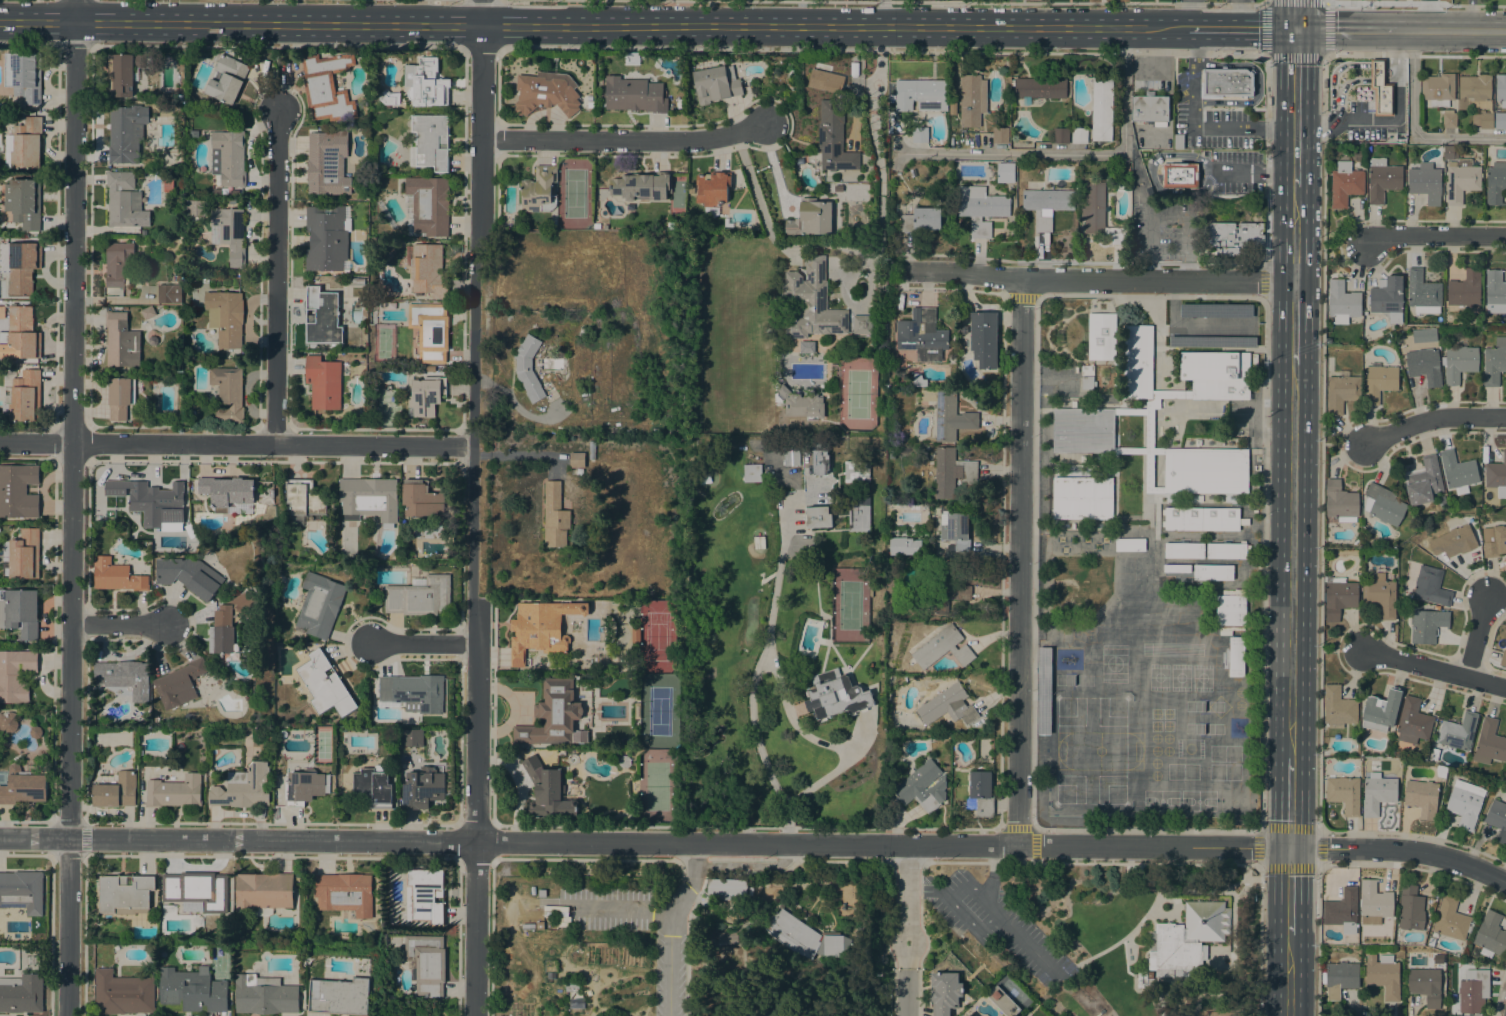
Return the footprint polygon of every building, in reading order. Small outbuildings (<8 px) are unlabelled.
[(437,72),(436,72),(436,75),(435,75),(435,79),(439,79),(439,78),(442,78),(442,79),(447,79),(451,79),(451,87),(448,87),(448,105),(431,105),(431,107),(426,107),(426,106),(413,106),(413,100),(410,100),(409,98),(408,97),(407,96),(407,93),(407,91),(408,90),(409,88),(413,86),(404,86),(404,65),(415,65),(415,66),(419,66),(419,57),(425,57),(425,51),(432,51),(432,57),(437,57),(437,72)] [(23,105),(23,96),(12,95),(13,85),(4,85),(5,53),(41,54),(40,105),(23,105)] [(133,96),(113,96),(113,97),(111,97),(111,81),(108,81),(109,53),(146,54),(146,57),(152,57),(152,65),(146,65),(146,68),(134,67),(133,85),(134,85),(133,89),(133,90),(133,96)] [(235,59),(234,60),(249,66),(232,105),(204,93),(211,78),(212,79),(215,70),(214,70),(215,66),(214,66),(217,59),(219,60),(222,53),(235,59)] [(347,53),(347,54),(353,53),(356,65),(349,66),(350,70),(332,74),(335,91),(347,89),(349,101),(355,100),(358,117),(337,121),(337,120),(330,121),(329,117),(313,120),(311,109),(309,109),(302,75),(304,74),(301,56),(318,53),(319,59),(347,53)] [(730,59),(731,61),(732,65),(735,79),(740,78),(743,94),(731,96),(731,97),(711,101),(711,100),(710,100),(710,103),(709,103),(709,104),(700,106),(700,105),(699,105),(692,72),(692,69),(693,69),(692,67),(730,59)] [(1393,116),(1374,116),(1375,89),(1370,89),(1370,80),(1370,65),(1371,60),(1385,60),(1385,65),(1385,80),(1385,83),(1393,83),(1393,116)] [(1248,66),(1255,74),(1255,99),(1200,98),(1201,66),(1248,66)] [(845,76),(840,94),(807,86),(812,68),(845,76)] [(536,76),(537,71),(566,74),(569,76),(577,86),(573,89),(579,96),(576,99),(580,104),(578,106),(580,109),(568,118),(556,104),(555,105),(551,104),(551,107),(537,106),(525,117),(522,114),(521,115),(517,115),(514,112),(514,107),(516,106),(514,103),(517,101),(518,95),(519,95),(519,90),(516,90),(517,74),(536,76)] [(961,72),(987,72),(986,113),(980,113),(980,127),(960,127),(961,72)] [(1430,107),(1430,100),(1421,100),(1421,76),(1437,76),(1437,73),(1454,73),(1454,76),(1456,76),(1456,79),(1454,79),(1454,100),(1449,100),(1449,107),(1430,107)] [(1495,74),(1505,74),(1505,108),(1501,108),(1501,101),(1496,101),(1496,79),(1495,79),(1495,74)] [(647,79),(647,82),(662,82),(662,98),(667,98),(667,113),(652,113),(652,112),(646,112),(646,109),(639,109),(639,110),(630,110),(630,109),(605,109),(605,75),(620,75),(620,79),(647,79)] [(1092,75),(1111,75),(1110,141),(1091,141),(1092,75)] [(1477,76),(1477,75),(1491,75),(1491,80),(1490,101),(1485,101),(1485,108),(1469,108),(1469,109),(1457,109),(1458,99),(1459,99),(1459,76),(1477,76)] [(1040,96),(1021,96),(1021,98),(1015,98),(1015,78),(1060,78),(1060,79),(1066,78),(1066,98),(1040,98),(1040,96)] [(947,80),(947,111),(917,110),(918,100),(912,100),(912,111),(895,111),(896,80),(947,80)] [(400,92),(400,105),(396,105),(390,105),(390,108),(385,108),(385,105),(377,97),(386,88),(390,92),(400,92)] [(1131,121),(1131,96),(1135,96),(1135,95),(1145,95),(1145,91),(1154,91),(1154,95),(1164,95),(1164,96),(1168,96),(1168,121),(1166,121),(1166,127),(1153,127),(1153,121),(1131,121)] [(818,123),(820,123),(820,99),(844,100),(844,123),(843,123),(842,152),(859,152),(859,169),(835,169),(835,171),(829,171),(829,169),(821,169),(821,148),(818,148),(818,123)] [(219,102),(219,110),(210,110),(210,101),(219,102)] [(139,163),(130,163),(113,163),(113,164),(107,164),(107,161),(108,161),(108,146),(109,146),(110,107),(130,107),(130,105),(141,105),(141,107),(148,107),(148,124),(134,124),(133,139),(139,139),(139,163)] [(1454,126),(1454,110),(1442,110),(1442,127),(1454,126)] [(1493,129),(1480,129),(1480,126),(1472,126),(1472,113),(1481,113),(1481,110),(1485,110),(1485,113),(1493,112),(1493,129)] [(1494,112),(1505,112),(1505,129),(1494,129),(1494,112)] [(415,133),(410,133),(410,114),(449,115),(449,134),(450,134),(450,136),(449,136),(449,149),(450,149),(450,150),(449,150),(449,173),(432,173),(433,167),(415,167),(415,166),(415,133)] [(10,151),(13,151),(13,125),(24,125),(24,116),(42,116),(42,135),(40,135),(40,168),(11,168),(11,167),(10,167),(10,151)] [(928,142),(912,142),(912,127),(928,127),(928,142)] [(992,127),(1008,127),(1008,143),(992,143),(992,127)] [(1053,128),(1069,128),(1068,144),(1053,143),(1053,128)] [(1072,128),(1087,128),(1087,144),(1071,143),(1072,128)] [(223,132),(234,132),(234,131),(244,131),(244,171),(245,171),(245,187),(240,187),(240,186),(220,186),(220,166),(211,166),(211,148),(210,140),(211,132),(223,132)] [(348,131),(347,157),(344,157),(343,177),(351,177),(351,182),(354,182),(355,183),(355,185),(355,187),(355,188),(354,189),(351,189),(351,194),(308,194),(308,183),(307,183),(307,159),(308,159),(309,132),(333,132),(333,131),(348,131)] [(1183,149),(1174,149),(1174,134),(1183,134),(1183,149)] [(1447,166),(1448,166),(1448,162),(1450,162),(1450,159),(1444,159),(1444,146),(1458,146),(1458,158),(1471,158),(1471,159),(1472,159),(1472,165),(1471,165),(1471,166),(1480,166),(1480,190),(1462,190),(1462,205),(1447,205),(1447,166)] [(1402,166),(1402,190),(1384,189),(1383,205),(1368,205),(1369,160),(1370,160),(1370,158),(1386,158),(1385,166),(1402,166)] [(1441,162),(1440,194),(1440,206),(1427,206),(1427,194),(1407,193),(1408,168),(1412,162),(1441,162)] [(1493,162),(1505,162),(1505,167),(1505,193),(1501,193),(1501,205),(1486,205),(1486,185),(1487,185),(1487,167),(1493,167),(1493,162)] [(1014,183),(997,182),(997,163),(1014,163),(1014,183)] [(1178,164),(1178,163),(1188,163),(1188,164),(1197,164),(1197,188),(1183,188),(1174,188),(1163,188),(1163,164),(1178,164)] [(522,212),(522,196),(520,196),(521,179),(528,179),(531,181),(535,181),(535,178),(535,171),(535,165),(557,166),(556,182),(551,182),(551,195),(557,195),(557,206),(550,212),(522,212)] [(111,170),(111,171),(134,171),(134,191),(141,191),(142,206),(140,206),(140,226),(113,226),(113,227),(108,227),(108,187),(106,188),(106,170),(111,170)] [(1364,170),(1364,193),(1363,193),(1363,195),(1347,195),(1347,209),(1330,209),(1330,205),(1331,205),(1331,170),(1364,170)] [(634,199),(634,201),(625,200),(625,198),(622,198),(622,195),(609,195),(609,179),(611,179),(611,178),(622,178),(622,175),(623,175),(623,173),(632,173),(642,173),(642,174),(656,174),(656,172),(671,172),(671,193),(668,193),(668,189),(666,189),(666,200),(634,199)] [(730,186),(727,186),(727,202),(718,202),(718,205),(713,205),(713,207),(704,207),(704,203),(696,203),(696,195),(698,195),(698,185),(695,185),(695,175),(705,175),(705,174),(710,174),(710,172),(717,172),(730,172),(730,186)] [(425,232),(412,232),(412,194),(404,194),(404,192),(399,192),(399,182),(405,182),(405,177),(448,178),(448,237),(425,236),(425,232)] [(40,231),(22,231),(22,222),(12,222),(12,211),(4,211),(4,184),(9,184),(9,179),(40,180),(40,231)] [(1104,228),(1126,228),(1126,244),(1110,244),(1111,236),(1104,236),(1104,234),(1084,234),(1084,182),(1105,182),(1104,228)] [(985,196),(1010,196),(1009,217),(981,216),(981,221),(991,221),(990,238),(970,238),(971,216),(956,216),(957,186),(985,186),(985,196)] [(858,193),(855,200),(845,197),(847,190),(858,193)] [(1042,210),(1042,215),(1052,215),(1051,232),(1035,232),(1035,210),(1022,210),(1022,190),(1074,190),(1074,210),(1042,210)] [(831,234),(785,234),(785,220),(786,220),(786,219),(793,219),(793,220),(794,220),(794,218),(799,218),(799,201),(800,201),(800,198),(816,198),(816,202),(831,202),(831,234)] [(185,200),(206,200),(205,215),(185,215),(185,200)] [(940,229),(914,229),(914,231),(900,231),(900,219),(895,219),(895,204),(915,204),(915,208),(941,208),(940,229)] [(305,271),(305,249),(309,249),(310,232),(306,232),(306,206),(331,207),(331,205),(345,205),(345,206),(350,206),(350,218),(351,218),(351,231),(347,231),(347,260),(350,260),(350,270),(343,270),(343,271),(305,271)] [(243,248),(245,248),(245,269),(239,269),(239,268),(229,267),(229,250),(229,244),(210,244),(211,226),(210,226),(210,208),(222,208),(222,209),(243,209),(243,248)] [(1235,223),(1235,227),(1238,227),(1238,223),(1263,223),(1263,231),(1262,231),(1261,235),(1264,235),(1263,248),(1261,248),(1261,246),(1246,246),(1246,256),(1239,256),(1233,256),(1221,256),(1221,255),(1219,255),(1219,256),(1216,256),(1216,254),(1217,254),(1217,249),(1216,249),(1216,248),(1219,248),(1221,248),(1221,246),(1206,246),(1207,223),(1235,223)] [(9,272),(0,272),(0,242),(41,243),(41,262),(37,262),(37,268),(32,268),(31,294),(8,294),(9,272)] [(134,243),(134,253),(131,253),(130,271),(129,271),(129,285),(124,285),(124,287),(123,287),(123,294),(106,294),(107,287),(106,287),(106,243),(134,243)] [(412,266),(406,265),(406,246),(412,246),(412,244),(443,244),(443,275),(447,275),(447,299),(432,299),(432,292),(411,292),(412,266)] [(847,333),(807,333),(807,338),(785,338),(785,317),(799,317),(799,302),(786,301),(786,298),(781,298),(781,283),(785,283),(785,271),(797,272),(802,276),(802,283),(803,283),(803,280),(807,280),(807,273),(805,273),(805,266),(803,266),(803,254),(825,255),(825,280),(827,280),(826,309),(848,309),(847,333)] [(1441,283),(1441,306),(1440,306),(1440,313),(1414,313),(1414,306),(1408,306),(1408,267),(1422,267),(1422,283),(1441,283)] [(1447,280),(1457,280),(1457,281),(1462,281),(1462,280),(1465,280),(1465,270),(1463,270),(1463,268),(1481,268),(1480,280),(1480,305),(1473,305),(1473,306),(1466,306),(1466,305),(1447,305),(1447,280)] [(1501,282),(1505,282),(1505,313),(1486,313),(1486,286),(1486,273),(1486,270),(1502,270),(1501,282)] [(1401,323),(1388,323),(1388,312),(1370,312),(1370,303),(1366,303),(1366,296),(1370,296),(1370,287),(1378,287),(1378,279),(1386,279),(1386,275),(1402,275),(1402,312),(1401,312),(1401,323)] [(1349,316),(1349,318),(1342,318),(1342,317),(1328,317),(1328,279),(1345,279),(1345,281),(1344,281),(1344,293),(1350,293),(1350,292),(1361,292),(1361,316),(1349,316)] [(181,285),(181,303),(158,303),(158,285),(181,285)] [(317,285),(321,285),(321,291),(340,291),(339,325),(344,325),(344,344),(316,344),(316,347),(309,347),(309,344),(304,344),(305,285),(317,285)] [(218,348),(218,328),(208,328),(208,309),(204,309),(204,300),(204,292),(228,292),(228,293),(242,293),(242,299),(243,312),(242,324),(241,324),(241,348),(228,349),(218,348)] [(408,303),(446,304),(446,316),(448,316),(447,351),(446,351),(446,364),(419,363),(419,350),(418,350),(419,328),(407,328),(408,303)] [(1252,304),(1252,317),(1180,317),(1180,303),(1252,304)] [(32,318),(33,318),(33,332),(40,332),(40,357),(8,358),(8,357),(7,357),(6,346),(9,346),(9,306),(32,306),(32,318)] [(152,306),(156,314),(144,320),(140,311),(152,306)] [(935,330),(948,330),(948,350),(941,350),(941,362),(916,362),(916,349),(897,349),(897,320),(912,320),(912,307),(935,307),(935,330)] [(111,311),(111,312),(127,312),(127,324),(127,331),(140,331),(140,366),(107,366),(107,327),(105,327),(105,311),(111,311)] [(996,369),(978,369),(978,360),(973,360),(973,350),(970,350),(970,312),(997,312),(996,369)] [(1115,360),(1088,360),(1088,313),(1116,314),(1115,360)] [(853,315),(872,315),(871,334),(852,334),(853,315)] [(1152,399),(1146,399),(1123,398),(1124,325),(1153,325),(1152,390),(1152,399)] [(517,348),(518,349),(520,346),(519,345),(520,343),(521,344),(528,333),(541,342),(531,358),(531,369),(540,385),(546,396),(531,404),(525,393),(526,392),(520,382),(519,382),(515,376),(516,375),(515,373),(515,358),(513,358),(514,353),(517,348)] [(1256,336),(1256,346),(1169,346),(1169,336),(1256,336)] [(1495,336),(1505,336),(1505,371),(1499,371),(1499,386),(1484,387),(1484,348),(1494,348),(1494,345),(1495,345),(1495,336)] [(1477,372),(1459,372),(1459,385),(1445,385),(1445,365),(1441,365),(1441,357),(1446,357),(1446,346),(1466,346),(1466,347),(1477,347),(1477,372)] [(1417,351),(1417,349),(1425,349),(1425,350),(1437,349),(1439,371),(1440,371),(1441,387),(1421,388),(1421,386),(1426,386),(1425,374),(1418,374),(1419,376),(1408,377),(1405,352),(1417,351)] [(1191,390),(1191,380),(1180,380),(1180,352),(1250,352),(1249,400),(1191,400),(1191,390)] [(341,409),(311,409),(312,383),(305,383),(305,355),(321,355),(321,361),(341,362),(341,409)] [(1371,366),(1371,362),(1380,362),(1380,366),(1398,367),(1398,390),(1379,390),(1379,406),(1364,405),(1365,366),(1371,366)] [(1093,376),(1093,390),(1081,389),(1082,376),(1081,376),(1081,365),(1093,365),(1092,376),(1093,376)] [(243,407),(243,424),(238,424),(238,422),(216,422),(216,408),(228,408),(228,403),(218,403),(218,385),(209,384),(209,368),(236,368),(236,367),(242,367),(242,407),(243,407)] [(9,421),(9,415),(2,415),(2,387),(12,387),(12,378),(21,378),(21,369),(40,370),(40,421),(9,421)] [(1338,376),(1338,370),(1348,370),(1348,376),(1360,377),(1360,400),(1343,400),(1342,415),(1327,415),(1327,411),(1328,376),(1338,376)] [(915,384),(915,375),(919,376),(919,380),(926,380),(926,384),(915,384)] [(446,396),(440,396),(440,403),(434,403),(434,417),(413,417),(413,407),(408,407),(408,396),(412,396),(412,380),(423,380),(423,377),(439,377),(439,378),(446,378),(446,396)] [(131,404),(131,405),(126,405),(126,421),(109,421),(109,405),(109,378),(134,378),(134,404),(131,404)] [(785,399),(781,399),(777,395),(777,390),(776,389),(778,388),(777,378),(781,378),(785,382),(785,386),(792,393),(801,393),(801,397),(806,397),(806,393),(808,393),(808,389),(815,389),(815,393),(817,393),(817,395),(821,395),(821,397),(822,397),(822,403),(824,403),(824,418),(817,418),(817,420),(807,420),(807,416),(785,416),(785,399)] [(936,441),(936,401),(920,401),(921,389),(956,390),(956,412),(978,412),(978,428),(955,428),(955,442),(936,441)] [(1160,399),(1160,409),(1154,409),(1153,448),(1164,448),(1164,454),(1153,454),(1153,487),(1164,487),(1164,493),(1145,493),(1146,454),(1114,453),(1114,447),(1146,448),(1146,415),(1114,414),(1114,409),(1146,409),(1146,399),(1152,399),(1152,390),(1191,390),(1191,400),(1160,399)] [(1052,453),(1053,408),(1114,409),(1114,414),(1114,447),(1114,453),(1052,453)] [(784,465),(783,442),(798,441),(799,465),(784,465)] [(813,451),(812,451),(812,442),(829,442),(829,470),(827,470),(827,475),(813,475),(813,451)] [(936,447),(955,447),(955,460),(977,461),(977,484),(965,484),(965,483),(960,483),(960,477),(954,477),(954,499),(935,498),(936,447)] [(1248,449),(1248,494),(1164,493),(1164,487),(1164,454),(1164,448),(1248,449)] [(1447,489),(1439,451),(1453,448),(1456,463),(1477,458),(1479,470),(1477,471),(1480,482),(1447,489)] [(1502,449),(1505,449),(1505,487),(1504,487),(1504,488),(1497,488),(1497,487),(1485,487),(1485,467),(1484,467),(1484,463),(1502,463),(1502,449)] [(569,467),(570,452),(585,453),(584,468),(569,467)] [(1443,491),(1433,494),(1434,498),(1432,498),(1433,501),(1410,506),(1402,472),(1424,467),(1421,457),(1435,454),(1443,491)] [(845,482),(845,461),(869,461),(869,482),(845,482)] [(19,517),(0,517),(0,465),(39,465),(39,484),(26,484),(26,494),(39,495),(38,517),(23,517),(23,518),(19,518),(19,517)] [(743,482),(743,466),(761,465),(761,481),(743,482)] [(214,507),(211,507),(211,493),(197,493),(197,477),(211,477),(211,479),(233,479),(233,477),(242,477),(242,479),(254,479),(254,502),(229,502),(229,508),(227,508),(227,513),(214,513),(214,507)] [(1112,477),(1112,519),(1053,519),(1053,477),(1112,477)] [(363,479),(363,478),(387,478),(387,479),(397,479),(397,523),(393,523),(393,528),(382,528),(382,523),(380,523),(380,515),(359,514),(359,521),(343,521),(343,514),(342,514),(342,506),(340,506),(340,502),(338,502),(339,479),(363,479)] [(312,493),(326,493),(326,513),(306,513),(306,514),(291,514),(291,502),(286,502),(286,479),(313,479),(312,493)] [(402,488),(402,483),(404,483),(404,479),(427,480),(427,485),(428,485),(428,492),(442,492),(442,516),(418,516),(418,522),(410,522),(411,516),(406,516),(406,504),(402,504),(402,488)] [(1326,496),(1325,496),(1325,489),(1326,489),(1326,479),(1340,479),(1340,491),(1346,491),(1346,492),(1358,492),(1358,516),(1326,516),(1326,496)] [(161,523),(161,527),(158,527),(158,528),(142,528),(143,511),(128,511),(128,492),(131,492),(131,488),(126,488),(125,495),(125,496),(104,496),(104,480),(146,481),(146,491),(147,491),(147,488),(159,488),(158,489),(169,489),(169,490),(171,490),(172,481),(183,481),(183,496),(183,505),(182,505),(182,508),(184,508),(183,523),(161,523)] [(544,480),(560,480),(561,510),(570,510),(570,528),(566,528),(567,546),(544,546),(544,480)] [(1396,527),(1386,522),(1385,523),(1379,520),(1379,519),(1368,513),(1369,512),(1364,510),(1366,495),(1364,495),(1371,482),(1396,495),(1394,498),(1407,505),(1396,527)] [(1447,507),(1440,508),(1437,497),(1444,495),(1447,507)] [(869,532),(848,532),(849,496),(869,496),(869,532)] [(828,506),(828,508),(831,508),(832,527),(805,528),(804,510),(806,510),(806,507),(828,506)] [(1239,531),(1164,530),(1165,507),(1239,508),(1239,518),(1248,518),(1248,524),(1239,524),(1239,531)] [(968,519),(969,519),(969,538),(970,538),(970,552),(950,551),(950,546),(955,546),(955,539),(940,539),(940,514),(947,514),(947,513),(968,513),(968,519)] [(1450,531),(1449,530),(1455,527),(1455,528),(1468,523),(1478,546),(1461,554),(1460,552),(1447,558),(1444,551),(1435,556),(1434,557),(1427,541),(1450,531)] [(1492,526),(1505,525),(1505,552),(1498,553),(1498,556),(1483,558),(1483,554),(1484,554),(1483,542),(1482,528),(1492,527),(1492,526)] [(412,526),(444,526),(444,538),(412,538),(412,526)] [(9,539),(20,539),(20,528),(39,528),(39,578),(9,578),(9,539)] [(906,537),(906,538),(912,538),(912,540),(921,540),(921,554),(890,555),(889,538),(906,537)] [(1145,538),(1145,551),(1115,551),(1115,539),(1145,538)] [(1204,543),(1204,558),(1164,558),(1164,543),(1204,543)] [(1246,544),(1246,559),(1206,558),(1206,543),(1246,544)] [(94,567),(94,555),(98,555),(98,550),(106,550),(106,556),(111,556),(111,565),(129,565),(129,575),(148,575),(148,585),(149,585),(149,591),(132,591),(132,589),(94,589),(94,567)] [(198,559),(224,579),(207,603),(175,578),(171,584),(156,584),(156,559),(197,559),(198,559)] [(948,614),(929,613),(931,562),(949,563),(948,614)] [(1191,565),(1191,572),(1163,572),(1163,564),(1191,565)] [(1233,565),(1233,580),(1217,580),(1217,582),(1210,582),(1210,580),(1193,580),(1193,565),(1233,565)] [(1412,597),(1415,583),(1416,577),(1417,577),(1420,565),(1436,569),(1435,575),(1441,577),(1438,588),(1453,592),(1449,607),(1412,597)] [(306,570),(326,578),(326,579),(347,587),(326,640),(315,636),(314,639),(307,636),(308,633),(305,632),(305,633),(294,629),(295,626),(295,625),(301,608),(307,590),(300,587),(306,570)] [(1395,620),(1380,620),(1380,605),(1362,605),(1362,581),(1370,581),(1370,574),(1374,574),(1374,573),(1384,573),(1384,581),(1395,581),(1395,620)] [(449,613),(437,613),(437,615),(403,615),(403,613),(384,613),(384,585),(412,585),(412,578),(425,579),(425,574),(449,574),(449,613)] [(1345,577),(1345,582),(1358,583),(1357,607),(1346,607),(1346,608),(1340,608),(1339,622),(1324,622),(1325,604),(1326,582),(1323,582),(1323,576),(1326,576),(1332,576),(1332,577),(1345,577)] [(950,585),(971,585),(971,600),(953,599),(953,598),(949,598),(950,585)] [(251,588),(260,605),(240,616),(242,618),(232,624),(232,626),(235,626),(235,627),(239,627),(239,652),(209,652),(210,626),(214,626),(214,610),(219,610),(220,604),(222,604),(251,588)] [(18,628),(0,628),(0,590),(5,590),(37,590),(37,639),(37,640),(20,640),(20,629),(18,629),(18,628)] [(1243,630),(1231,630),(1231,635),(1219,635),(1219,625),(1216,625),(1216,595),(1246,595),(1245,625),(1243,625),(1243,630)] [(510,667),(510,636),(515,636),(515,631),(510,631),(510,619),(516,619),(517,603),(564,603),(588,603),(588,614),(585,617),(582,614),(561,613),(560,636),(562,636),(563,635),(567,635),(570,638),(570,642),(568,644),(568,648),(567,648),(567,653),(546,653),(543,653),(543,649),(534,650),(534,648),(524,648),(524,667),(510,667)] [(1411,624),(1410,624),(1411,610),(1449,612),(1449,629),(1446,629),(1447,627),(1436,626),(1436,630),(1435,629),(1435,636),(1436,636),(1435,644),(1410,643),(1411,624)] [(948,649),(923,670),(910,655),(951,622),(963,638),(954,645),(957,650),(965,643),(975,657),(963,666),(962,666),(948,649)] [(1229,636),(1244,637),(1243,676),(1228,676),(1229,636)] [(310,659),(307,654),(320,646),(359,707),(341,719),(333,706),(318,716),(309,700),(313,698),(294,669),(310,659)] [(29,703),(0,702),(0,651),(37,651),(37,672),(23,672),(23,683),(29,683),(29,703)] [(188,665),(187,663),(202,657),(204,662),(203,662),(207,671),(196,676),(196,678),(190,681),(197,697),(165,711),(154,685),(153,686),(151,681),(188,665)] [(148,695),(148,702),(132,702),(132,687),(104,687),(104,685),(97,685),(97,680),(104,680),(104,677),(93,677),(93,663),(117,663),(117,662),(129,661),(142,662),(142,663),(148,663),(148,684),(148,695)] [(817,718),(815,719),(812,711),(808,712),(805,701),(808,700),(805,692),(808,691),(807,689),(814,686),(813,684),(811,677),(837,667),(840,675),(844,674),(848,676),(852,687),(856,685),(861,688),(863,692),(870,689),(870,691),(871,690),(875,701),(874,702),(875,705),(867,708),(868,711),(863,712),(861,709),(855,711),(856,714),(851,716),(850,713),(849,714),(847,710),(832,715),(832,717),(828,718),(828,717),(827,717),(827,719),(821,722),(820,719),(818,720),(817,718)] [(378,676),(398,676),(398,677),(420,677),(420,675),(443,675),(443,681),(442,681),(442,714),(419,714),(419,712),(404,712),(404,701),(378,701),(378,676)] [(512,725),(534,726),(534,727),(544,727),(544,719),(538,719),(538,717),(533,717),(533,704),(538,704),(538,702),(544,702),(544,698),(542,698),(542,677),(573,677),(572,689),(574,689),(574,702),(581,702),(581,706),(582,708),(583,710),(583,712),(582,714),(581,716),(581,719),(573,719),(573,730),(588,730),(588,742),(512,743),(512,725)] [(957,681),(968,697),(958,703),(962,708),(970,703),(979,716),(966,725),(960,717),(953,722),(946,711),(925,725),(915,709),(957,681)] [(1340,699),(1358,699),(1358,703),(1357,703),(1357,723),(1343,723),(1343,728),(1328,728),(1328,723),(1324,723),(1324,689),(1323,689),(1323,684),(1340,684),(1340,699)] [(1385,701),(1389,688),(1392,689),(1393,686),(1399,688),(1398,690),(1402,691),(1392,727),(1388,726),(1386,733),(1362,726),(1363,720),(1361,719),(1367,696),(1368,696),(1371,696),(1377,697),(1378,699),(1385,701)] [(1415,745),(1397,740),(1399,733),(1396,732),(1404,699),(1405,694),(1421,699),(1417,712),(1435,717),(1433,722),(1428,740),(1417,737),(1415,745)] [(1442,720),(1461,725),(1464,710),(1478,714),(1469,751),(1455,747),(1454,749),(1448,747),(1448,746),(1436,743),(1442,720)] [(3,731),(0,735),(0,712),(1,714),(3,713),(6,712),(9,711),(13,712),(15,714),(14,715),(16,720),(17,725),(16,729),(13,732),(8,733),(3,731)] [(1494,735),(1505,738),(1505,762),(1491,758),(1489,765),(1473,761),(1473,760),(1470,760),(1472,752),(1474,753),(1480,731),(1479,731),(1484,715),(1498,719),(1494,735)] [(423,729),(423,746),(402,746),(402,729),(423,729)] [(286,733),(286,736),(285,737),(282,738),(281,738),(279,736),(278,735),(279,733),(280,731),(282,730),(285,730),(286,733)] [(1436,761),(1430,760),(1432,748),(1439,750),(1436,761)] [(562,782),(564,782),(564,795),(575,795),(575,800),(578,802),(578,807),(577,807),(577,816),(554,816),(554,818),(528,818),(528,801),(534,801),(534,785),(520,761),(535,753),(544,769),(561,769),(561,770),(563,770),(562,782)] [(914,797),(904,806),(891,791),(930,757),(943,772),(924,789),(925,790),(929,786),(930,787),(938,780),(936,779),(941,775),(945,775),(945,786),(945,788),(943,789),(943,790),(945,791),(945,799),(941,802),(940,801),(939,802),(941,804),(929,814),(914,797)] [(224,791),(227,791),(227,772),(248,772),(248,765),(252,761),(257,761),(267,762),(267,766),(269,766),(269,775),(266,775),(266,778),(268,778),(267,783),(266,791),(264,791),(264,793),(269,793),(269,805),(254,805),(254,807),(230,806),(230,805),(208,805),(207,797),(208,791),(210,791),(210,786),(219,786),(224,791)] [(16,804),(0,804),(0,785),(8,786),(8,769),(10,764),(15,763),(19,764),(21,769),(21,772),(24,772),(25,765),(46,765),(46,801),(16,801),(16,804)] [(444,783),(444,800),(428,800),(428,809),(419,809),(402,809),(402,784),(406,784),(406,772),(420,772),(420,766),(429,766),(429,767),(432,767),(432,766),(434,766),(434,767),(436,767),(436,773),(444,773),(444,783)] [(366,794),(353,793),(353,773),(361,773),(361,768),(374,768),(374,772),(388,772),(388,784),(391,784),(391,807),(366,807),(366,794)] [(285,799),(287,799),(287,796),(285,796),(285,782),(288,782),(288,772),(301,772),(301,769),(318,769),(318,774),(332,774),(332,793),(325,793),(325,795),(312,795),(312,801),(304,801),(304,807),(285,807),(285,799)] [(93,794),(88,794),(88,787),(93,787),(93,784),(117,784),(117,770),(136,771),(136,787),(135,787),(135,806),(119,806),(119,807),(93,806),(93,794)] [(991,781),(993,781),(993,790),(990,790),(990,795),(993,795),(993,817),(976,817),(976,809),(966,809),(966,797),(969,797),(969,771),(991,771),(991,781)] [(1369,778),(1369,772),(1380,772),(1380,778),(1397,778),(1397,801),(1398,801),(1398,802),(1378,802),(1378,817),(1362,817),(1362,799),(1364,799),(1364,778),(1369,778)] [(184,782),(184,773),(200,773),(200,800),(201,800),(201,806),(161,805),(161,807),(145,807),(145,802),(146,802),(146,780),(161,780),(161,782),(184,782)] [(1359,814),(1359,817),(1344,817),(1344,802),(1326,802),(1326,778),(1338,778),(1338,777),(1346,777),(1346,778),(1359,778),(1359,814)] [(1444,810),(1445,807),(1456,779),(1486,790),(1476,816),(1477,816),(1472,829),(1473,829),(1472,832),(1457,826),(1460,816),(1444,810)] [(1419,819),(1421,807),(1412,806),(1403,805),(1406,780),(1426,782),(1426,781),(1432,781),(1431,783),(1439,784),(1435,821),(1419,819)] [(1505,802),(1505,846),(1495,840),(1500,829),(1483,821),(1493,799),(1504,804),(1505,802)] [(429,926),(429,921),(406,920),(406,868),(445,868),(444,926),(429,926)] [(26,907),(0,907),(0,873),(14,873),(14,871),(43,871),(43,877),(42,877),(42,916),(26,916),(26,907)] [(162,874),(180,874),(180,872),(215,872),(215,874),(227,874),(227,913),(203,913),(203,911),(182,911),(182,901),(162,901),(162,874)] [(293,908),(268,907),(268,915),(238,915),(238,911),(235,911),(236,874),(270,874),(270,873),(293,873),(293,908)] [(337,874),(362,874),(362,875),(372,875),(372,918),(355,918),(355,910),(317,910),(317,897),(314,897),(314,874),(337,874)] [(156,890),(150,890),(150,913),(135,912),(135,914),(116,914),(116,913),(99,913),(99,875),(156,875),(156,890)] [(746,900),(718,899),(718,894),(706,893),(707,879),(747,880),(746,900)] [(1379,879),(1379,881),(1376,881),(1376,893),(1382,893),(1382,891),(1393,892),(1392,917),(1390,917),(1390,918),(1386,918),(1386,917),(1381,917),(1381,924),(1361,924),(1361,916),(1361,915),(1361,906),(1359,906),(1359,899),(1361,899),(1361,895),(1360,895),(1360,892),(1361,879),(1379,879)] [(824,891),(813,891),(814,880),(825,880),(824,891)] [(1423,910),(1425,911),(1423,930),(1407,928),(1407,929),(1400,929),(1400,927),(1397,927),(1401,884),(1400,884),(1401,883),(1418,885),(1418,886),(1417,886),(1416,896),(1424,896),(1423,910)] [(1357,886),(1356,933),(1346,933),(1346,930),(1341,930),(1342,924),(1323,924),(1323,901),(1339,901),(1339,899),(1342,899),(1343,886),(1357,886)] [(538,889),(546,889),(546,897),(538,897),(538,889)] [(1472,917),(1471,921),(1470,921),(1469,925),(1471,926),(1469,933),(1467,932),(1464,940),(1465,941),(1437,933),(1437,932),(1432,931),(1442,897),(1441,897),(1442,893),(1459,898),(1455,912),(1472,917)] [(1224,902),(1224,910),(1229,910),(1229,917),(1223,917),(1223,918),(1229,918),(1229,925),(1223,925),(1223,926),(1229,926),(1229,933),(1224,933),(1224,941),(1197,941),(1197,942),(1200,942),(1200,949),(1207,949),(1206,960),(1202,959),(1202,969),(1193,969),(1193,976),(1173,976),(1173,977),(1172,977),(1172,976),(1167,976),(1167,977),(1155,977),(1155,970),(1148,970),(1148,957),(1149,957),(1149,953),(1148,953),(1148,951),(1151,951),(1151,932),(1155,932),(1155,923),(1174,923),(1174,925),(1183,925),(1183,928),(1184,928),(1185,902),(1224,902)] [(543,915),(543,905),(567,906),(567,916),(570,916),(569,926),(558,925),(557,915),(543,915)] [(820,935),(821,932),(839,932),(839,935),(843,935),(852,939),(851,942),(851,944),(849,945),(843,957),(823,957),(815,952),(810,960),(800,954),(800,956),(795,953),(795,952),(792,950),(782,944),(776,939),(775,938),(774,939),(765,930),(766,930),(762,925),(776,911),(777,913),(782,908),(820,935)] [(1503,930),(1505,932),(1505,946),(1502,956),(1493,952),(1490,958),(1479,953),(1482,947),(1472,943),(1487,908),(1503,915),(1503,917),(1501,917),(1497,926),(1500,927),(1499,929),(1503,931),(1503,930)] [(416,959),(404,959),(405,935),(443,936),(443,948),(445,948),(445,983),(443,983),(442,1002),(425,1001),(425,996),(415,996),(416,980),(416,959)] [(1430,935),(1436,937),(1433,948),(1427,946),(1430,935)] [(1392,955),(1392,962),(1399,962),(1398,983),(1399,983),(1399,1001),(1384,1001),(1384,985),(1365,985),(1365,961),(1366,961),(1366,954),(1376,954),(1376,962),(1379,962),(1379,955),(1392,955)] [(1339,963),(1339,962),(1346,962),(1346,963),(1359,963),(1358,988),(1339,988),(1339,1001),(1326,1001),(1326,983),(1322,983),(1322,972),(1326,972),(1326,963),(1339,963)] [(1435,969),(1440,969),(1440,1008),(1425,1008),(1425,994),(1419,994),(1408,993),(1408,969),(1421,969),(1421,966),(1422,965),(1424,963),(1426,962),(1428,962),(1430,962),(1432,963),(1433,964),(1435,966),(1435,969)] [(160,967),(175,967),(175,972),(210,972),(210,981),(227,981),(227,1012),(207,1012),(207,1010),(202,1010),(202,1011),(182,1011),(182,1004),(160,1004),(160,967)] [(154,977),(154,1006),(155,1006),(155,1012),(125,1012),(125,1013),(95,1013),(95,968),(114,968),(114,972),(113,972),(113,977),(154,977)] [(1137,969),(1146,969),(1146,979),(1154,979),(1154,987),(1137,987),(1137,969)] [(1489,998),(1484,998),(1484,1012),(1459,1012),(1459,993),(1458,993),(1458,987),(1459,987),(1459,980),(1467,980),(1467,969),(1489,969),(1489,998)] [(948,1008),(948,1015),(932,1015),(932,1003),(931,1003),(931,990),(932,990),(932,986),(931,986),(931,973),(958,973),(959,983),(963,983),(963,996),(958,996),(958,1002),(959,1002),(959,1008),(954,1008),(954,1007),(948,1008)] [(43,1012),(0,1012),(0,978),(21,978),(21,974),(43,974),(43,1012)] [(257,974),(257,978),(281,978),(281,985),(299,985),(299,1012),(281,1012),(264,1015),(247,1012),(236,1012),(236,984),(235,984),(235,974),(257,974)] [(354,982),(354,977),(370,978),(368,1015),(309,1011),(311,979),(354,982)] [(578,980),(578,987),(578,991),(566,991),(565,987),(565,980),(578,980)] [(995,985),(985,996),(1007,1015),(1012,1015),(1019,1008),(995,985)]
